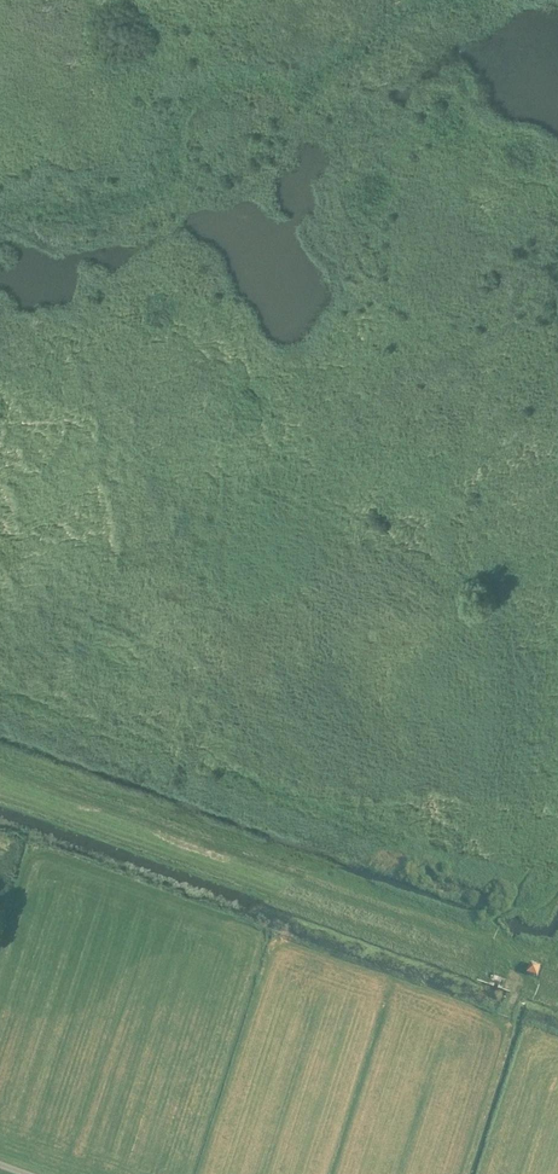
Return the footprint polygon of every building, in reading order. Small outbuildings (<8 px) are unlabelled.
[(538,962),(536,962),(528,959),(525,969),(535,973),(538,962)]
